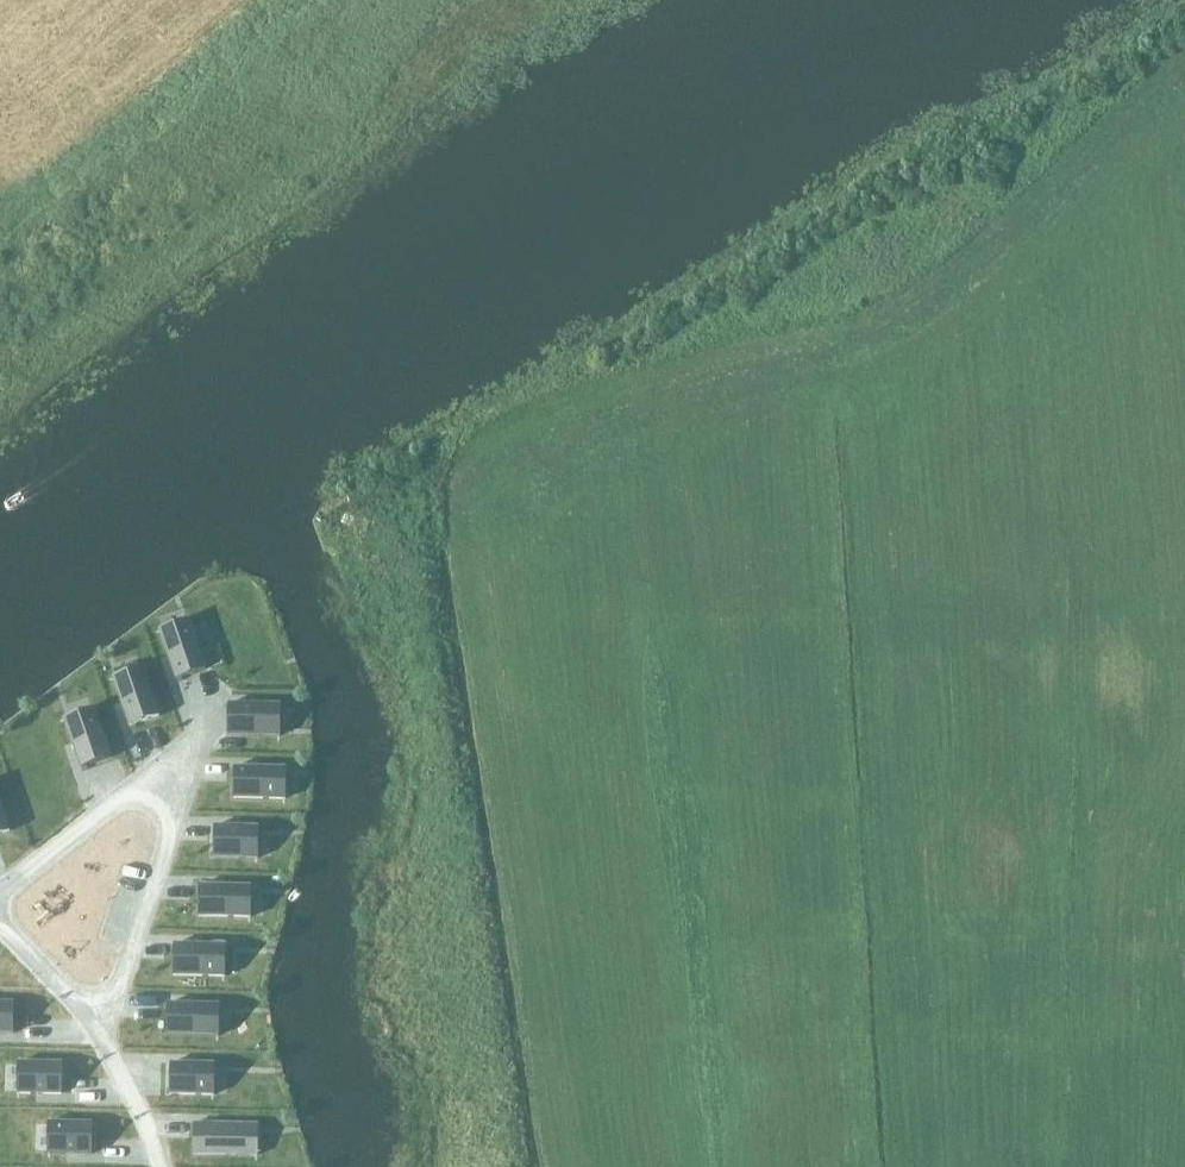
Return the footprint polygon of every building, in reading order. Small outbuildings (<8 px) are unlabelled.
[(160,630),(159,631),(176,681),(206,671),(188,621),(187,621),(188,626),(162,634),(160,630)] [(158,717),(143,672),(115,682),(130,726),(158,717)] [(227,705),(227,737),(280,738),(280,736),(275,735),(275,708),(280,708),(280,706),(227,705)] [(108,758),(92,711),(65,720),(81,767),(108,758)] [(281,770),(235,768),(234,797),(280,800),(281,770)] [(9,832),(0,805),(0,834),(9,832)] [(261,858),(261,829),(214,828),(214,858),(261,858)] [(246,917),(246,889),(199,887),(199,916),(246,917)] [(173,946),(172,977),(224,978),(224,976),(220,976),(220,949),(225,949),(225,947),(173,946)] [(0,1003),(0,1035),(13,1035),(13,1004),(0,1003)] [(166,1005),(166,1036),(218,1037),(218,1036),(213,1036),(214,1008),(219,1008),(219,1006),(166,1005)] [(61,1064),(17,1064),(17,1065),(21,1065),(21,1093),(16,1093),(16,1095),(61,1095),(61,1064)] [(220,1095),(220,1066),(172,1066),(169,1094),(220,1095)] [(92,1124),(47,1123),(47,1125),(52,1125),(51,1153),(47,1153),(47,1155),(91,1156),(92,1124)] [(193,1125),(192,1156),(244,1157),(244,1126),(193,1125)]
